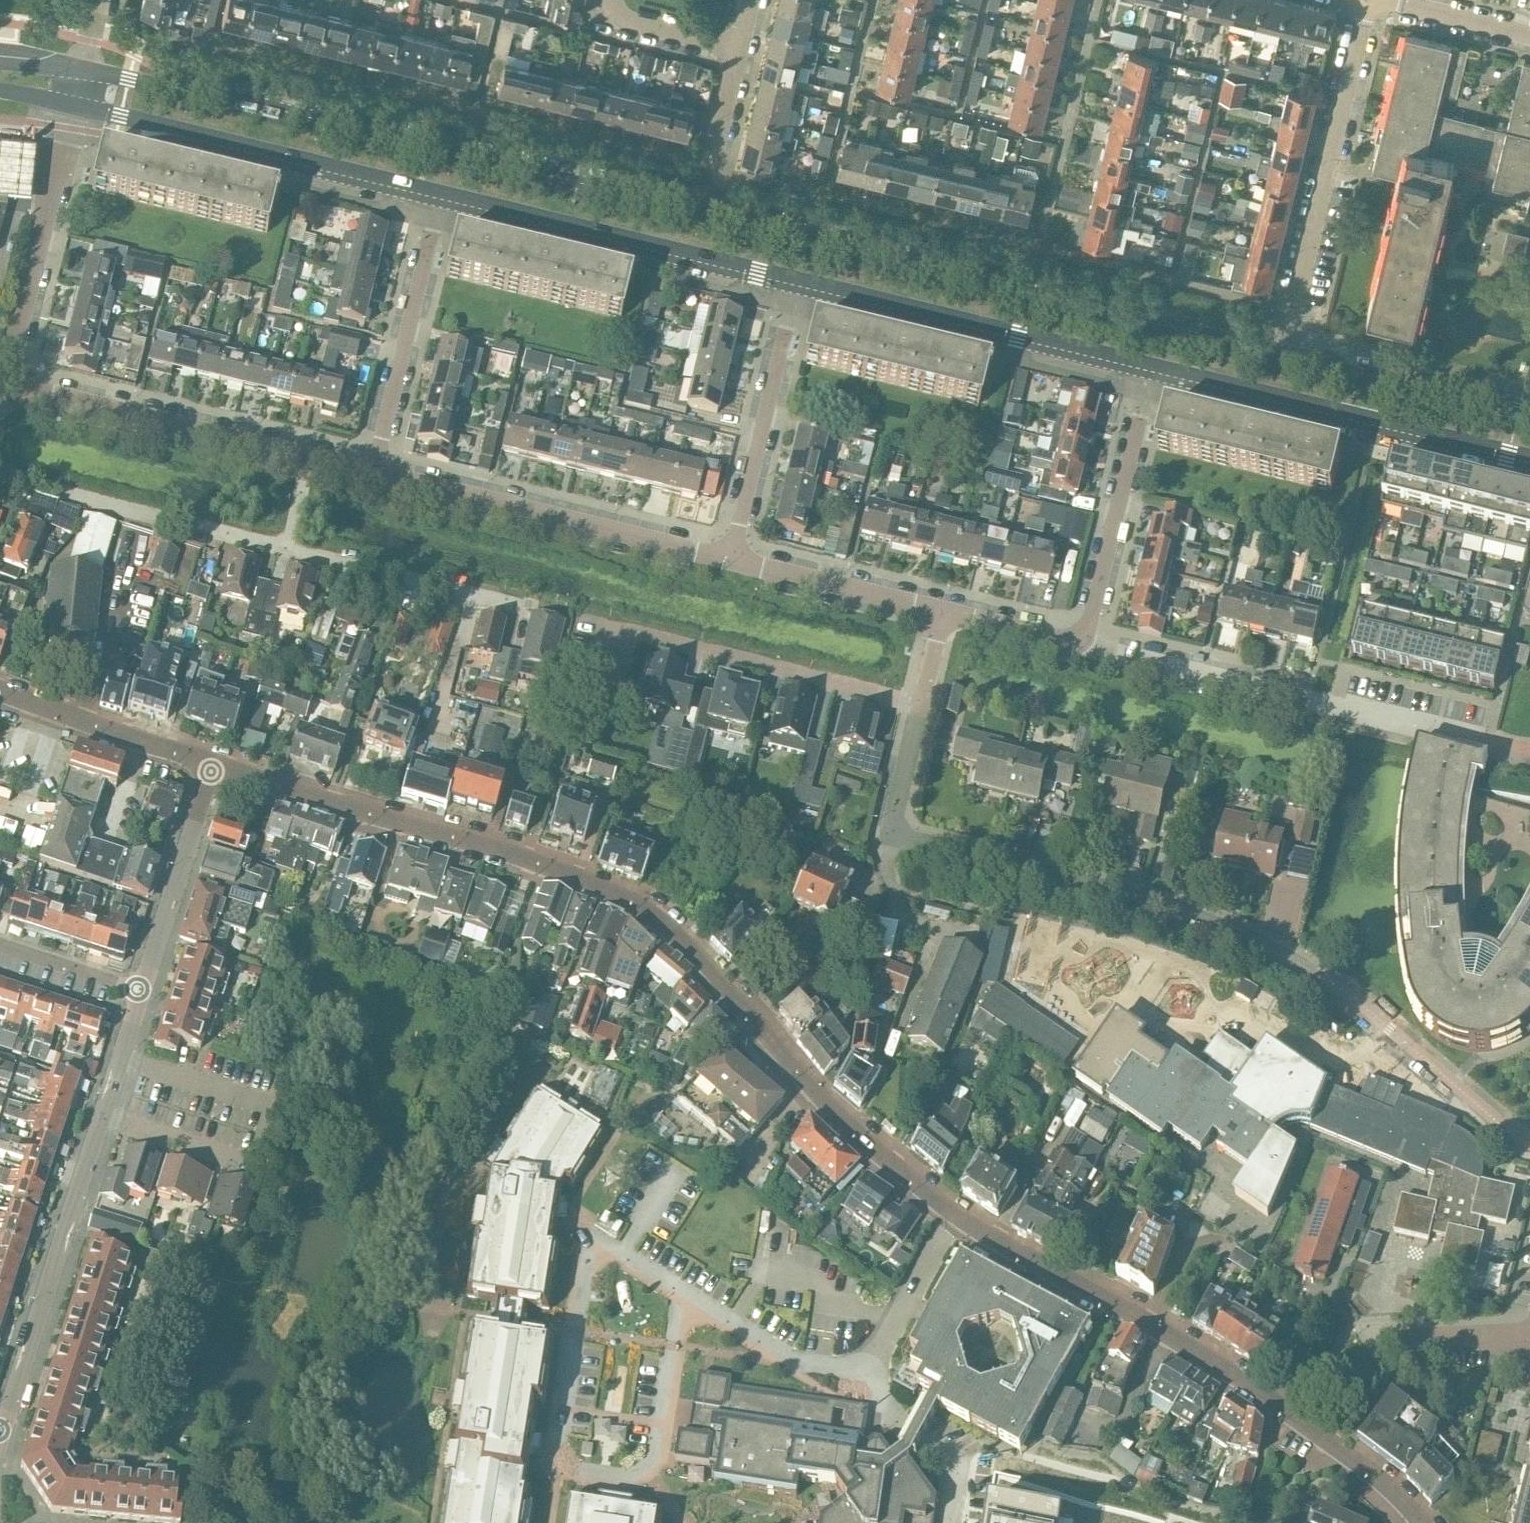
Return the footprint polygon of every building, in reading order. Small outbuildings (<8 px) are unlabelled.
[(140,10),(172,18),(176,4),(183,6),(187,7),(189,7),(191,0),(143,0),(140,10)] [(246,28),(253,0),(227,0),(222,22),(246,28)] [(275,0),(253,0),(246,28),(270,33),(278,1),(275,0)] [(545,10),(549,11),(577,17),(581,0),(547,0),(545,10)] [(780,4),(828,15),(830,8),(821,6),(821,9),(813,7),(815,0),(781,0),(780,4)] [(933,0),(900,0),(896,16),(929,24),(934,0),(933,0)] [(989,6),(999,8),(1001,0),(990,0),(989,6)] [(1038,1),(1071,9),(1073,0),(1038,0),(1038,1)] [(1184,4),(1209,10),(1211,0),(1185,0),(1185,4),(1184,4)] [(1209,10),(1232,16),(1236,0),(1211,0),(1209,10)] [(1232,16),(1256,22),(1261,0),(1236,0),(1232,16)] [(1256,22),(1281,28),(1287,0),(1261,0),(1256,22)] [(1311,6),(1288,0),(1287,0),(1281,28),(1295,31),(1292,44),(1294,44),(1290,58),(1298,60),(1311,6)] [(303,7),(278,1),(270,33),(295,40),(303,7)] [(1038,1),(1032,24),(1065,32),(1071,9),(1038,1)] [(780,4),(775,25),(807,33),(810,20),(818,22),(817,25),(825,27),(828,15),(780,4)] [(1337,12),(1311,6),(1298,60),(1307,62),(1310,49),(1312,49),(1315,36),(1330,40),(1337,12)] [(327,13),(303,7),(295,40),(319,45),(327,13)] [(467,16),(479,19),(479,18),(481,11),(469,8),(467,16)] [(1148,8),(1145,22),(1153,25),(1157,10),(1148,8)] [(194,24),(191,36),(201,38),(202,38),(211,33),(216,11),(207,9),(203,26),(194,24)] [(1157,10),(1153,25),(1162,27),(1165,13),(1157,10)] [(479,18),(492,21),(494,14),(481,11),(479,18)] [(351,18),(327,13),(319,45),(343,51),(351,18)] [(500,24),(513,27),(515,19),(502,16),(500,24)] [(929,24),(896,16),(890,39),(923,47),(929,24)] [(968,17),(964,33),(973,35),(977,19),(968,17)] [(375,24),(351,18),(343,51),(367,57),(375,24)] [(375,24),(367,57),(391,63),(399,30),(401,24),(377,18),(375,24)] [(479,19),(477,25),(490,28),(492,21),(479,18),(479,19)] [(515,19),(513,27),(526,30),(527,22),(516,19),(515,19)] [(1197,20),(1194,34),(1203,36),(1206,22),(1197,20)] [(985,21),(981,37),(992,39),(995,23),(985,21)] [(1206,22),(1203,36),(1210,38),(1213,24),(1206,22)] [(511,35),(513,27),(500,24),(498,32),(511,35)] [(1032,24),(1026,47),(1059,55),(1065,32),(1032,24)] [(490,28),(477,25),(476,32),(489,35),(490,28)] [(775,25),(770,47),(817,59),(819,51),(811,49),(810,52),(803,50),(807,33),(775,25)] [(424,36),(399,30),(391,63),(416,69),(424,36)] [(489,35),(476,32),(474,39),(487,42),(489,35)] [(496,40),(509,43),(511,35),(498,32),(496,40)] [(964,33),(960,49),(969,51),(973,35),(964,33)] [(1468,48),(1406,33),(1373,167),(1402,175),(1368,312),(1415,323),(1455,160),(1487,168),(1497,125),(1436,110),(1441,88),(1445,89),(1445,92),(1457,95),(1468,48)] [(416,69),(439,75),(448,42),(424,36),(416,69)] [(981,37),(978,53),(988,55),(992,39),(981,37)] [(474,39),(473,46),(485,49),(487,42),(474,39)] [(923,47),(890,39),(884,62),(917,70),(923,47)] [(507,51),(509,43),(496,40),(494,48),(507,51)] [(465,81),(467,75),(469,68),(470,61),(472,54),(473,48),(472,48),(448,42),(439,75),(465,81)] [(485,49),(473,46),(472,48),(473,48),(472,54),(484,56),(485,49)] [(770,47),(765,68),(797,76),(800,63),(807,65),(806,68),(814,70),(817,59),(770,47)] [(1026,47),(1021,71),(1054,79),(1059,55),(1026,47)] [(492,56),(505,59),(507,51),(494,48),(492,56)] [(1129,52),(1124,75),(1151,81),(1162,84),(1174,87),(1176,80),(1153,74),(1156,59),(1129,52)] [(484,56),(472,54),(470,61),(482,64),(484,56)] [(505,61),(505,59),(492,56),(490,64),(502,67),(504,61),(505,61)] [(482,64),(470,61),(469,68),(480,71),(482,64)] [(520,95),(527,67),(505,61),(504,61),(502,67),(501,75),(488,72),(486,80),(499,83),(497,89),(520,95)] [(912,94),(917,70),(884,62),(879,86),(912,94)] [(1524,62),(1508,128),(1507,128),(1493,185),(1529,195),(1529,63),(1524,62)] [(956,63),(952,79),(962,81),(966,65),(956,63)] [(490,64),(488,72),(501,75),(502,67),(490,64)] [(551,73),(527,67),(520,95),(544,101),(551,73)] [(974,67),(970,83),(980,86),(984,69),(974,67)] [(480,71),(469,68),(467,75),(478,78),(480,71)] [(765,68),(759,90),(807,101),(809,93),(801,91),(800,95),(793,93),(797,76),(765,68)] [(1021,71),(1015,94),(1048,102),(1054,79),(1021,71)] [(574,78),(551,73),(544,101),(567,106),(574,78)] [(574,78),(567,106),(591,112),(598,84),(600,77),(588,75),(586,76),(584,81),(574,78)] [(1118,98),(1145,105),(1151,81),(1124,75),(1118,98)] [(1242,104),(1247,81),(1226,76),(1221,99),(1242,104)] [(952,79),(948,94),(958,97),(962,81),(952,79)] [(970,83),(967,99),(976,101),(980,86),(970,83)] [(615,118),(622,90),(598,84),(591,112),(615,118)] [(1162,84),(1160,94),(1172,96),(1174,87),(1162,84)] [(645,96),(622,90),(615,118),(638,124),(645,96)] [(669,101),(662,129),(686,135),(693,107),(679,104),(682,92),(672,90),(669,101)] [(759,90),(754,111),(786,119),(789,106),(797,108),(796,111),(804,113),(807,101),(759,90)] [(1289,91),(1283,114),(1310,121),(1316,97),(1289,91)] [(1048,102),(1015,94),(1009,117),(1042,125),(1048,102)] [(638,124),(662,129),(669,101),(645,96),(638,124)] [(1118,98),(1112,122),(1139,129),(1152,132),(1156,133),(1161,110),(1145,106),(1145,105),(1118,98)] [(914,108),(911,121),(926,125),(929,112),(914,108)] [(1259,108),(1257,117),(1270,120),(1272,111),(1259,108)] [(754,111),(749,133),(796,145),(798,136),(790,134),(789,137),(782,136),(786,119),(754,111)] [(1283,114),(1277,138),(1305,145),(1310,121),(1283,114)] [(1112,122),(1107,146),(1134,152),(1139,129),(1112,122)] [(1152,132),(1150,141),(1162,144),(1164,134),(1156,133),(1152,132)] [(749,133),(743,156),(758,160),(755,172),(772,177),(778,152),(794,155),(796,145),(749,133)] [(863,177),(872,139),(862,136),(860,144),(846,141),(839,171),(863,177)] [(1299,167),(1305,145),(1277,138),(1274,153),(1250,148),(1248,155),(1299,167)] [(863,177),(886,183),(894,152),(881,149),(883,141),(872,139),(863,177)] [(894,152),(886,183),(909,188),(918,150),(920,150),(922,142),(913,140),(911,148),(896,145),(894,152)] [(0,142),(0,208),(7,208),(6,210),(31,213),(36,172),(39,147),(0,142)] [(1128,175),(1134,152),(1107,146),(1101,169),(1128,175)] [(151,204),(161,163),(102,149),(92,190),(151,204)] [(909,188),(933,194),(940,163),(928,161),(930,153),(918,150),(909,188)] [(1266,184),(1293,191),(1299,167),(1248,155),(1246,164),(1258,167),(1257,169),(1269,172),(1266,184)] [(933,194),(957,200),(966,162),(956,159),(954,167),(940,163),(933,194)] [(957,200),(980,205),(988,175),(976,172),(977,164),(966,162),(957,200)] [(209,219),(219,178),(161,163),(151,204),(209,219)] [(1013,173),(1004,211),(1028,217),(1035,187),(1039,173),(1036,168),(1015,163),(1013,173)] [(1101,169),(1095,193),(1122,199),(1133,202),(1137,187),(1150,190),(1153,182),(1128,175),(1101,169)] [(980,205),(1004,211),(1013,173),(1002,170),(1001,178),(988,175),(980,205)] [(219,178),(209,219),(267,233),(275,202),(277,203),(279,198),(276,197),(277,192),(219,178)] [(1261,208),(1288,214),(1293,191),(1266,184),(1262,200),(1261,208)] [(1095,193),(1090,216),(1117,223),(1128,225),(1140,228),(1144,229),(1150,230),(1152,231),(1154,223),(1132,218),(1136,202),(1133,202),(1122,199),(1095,193)] [(1238,194),(1237,202),(1248,205),(1250,197),(1238,194)] [(1248,205),(1237,202),(1235,210),(1245,213),(1244,216),(1258,219),(1255,231),(1282,238),(1288,214),(1261,208),(1248,205)] [(1090,216),(1084,240),(1122,249),(1126,233),(1138,236),(1140,228),(1128,225),(1117,223),(1090,216)] [(294,224),(292,232),(304,235),(306,227),(294,224)] [(344,234),(341,244),(354,247),(382,254),(387,230),(359,224),(356,237),(344,234)] [(1227,241),(1225,248),(1276,261),(1282,238),(1255,231),(1252,245),(1239,241),(1238,244),(1227,241)] [(292,232),(289,242),(302,245),(304,235),(292,232)] [(1170,273),(1178,237),(1163,234),(1155,269),(1170,273)] [(504,290),(514,249),(456,235),(446,276),(504,290)] [(335,266),(376,276),(382,254),(354,247),(341,245),(335,266)] [(1225,250),(1223,257),(1234,260),(1230,275),(1235,276),(1233,288),(1256,293),(1259,282),(1271,285),(1276,261),(1225,248),(1225,250)] [(562,304),(572,263),(514,249),(504,290),(562,304)] [(160,283),(163,271),(165,263),(128,254),(123,274),(160,283)] [(1183,256),(1180,271),(1192,274),(1195,258),(1183,256)] [(81,285),(109,292),(115,268),(87,261),(81,285)] [(572,263),(562,304),(621,319),(631,277),(572,263)] [(335,266),(329,290),(342,293),(370,300),(376,276),(335,266)] [(282,271),(280,278),(293,281),(295,274),(282,271)] [(187,272),(184,285),(192,287),(195,274),(187,272)] [(195,274),(192,287),(201,289),(204,276),(195,274)] [(293,281),(280,278),(278,289),(291,291),(293,281)] [(234,283),(232,296),(240,298),(243,286),(234,283)] [(109,292),(81,285),(75,308),(104,315),(109,292)] [(243,286),(240,298),(250,300),(253,288),(243,286)] [(329,301),(323,323),(338,327),(340,320),(364,326),(370,300),(342,293),(340,304),(329,301)] [(663,298),(651,295),(645,320),(656,323),(663,298)] [(143,300),(141,308),(153,311),(155,303),(143,300)] [(70,332),(98,339),(104,315),(75,308),(70,332)] [(704,334),(734,342),(740,317),(710,309),(705,330),(704,334)] [(275,318),(272,332),(281,334),(284,321),(275,318)] [(284,321),(281,334),(290,336),(293,323),(284,321)] [(862,377),(872,336),(813,322),(803,363),(862,377)] [(319,342),(328,344),(331,331),(322,329),(319,342)] [(642,329),(639,344),(648,346),(652,331),(642,329)] [(171,372),(195,377),(205,336),(182,330),(178,344),(171,372)] [(328,344),(326,351),(338,354),(356,359),(358,352),(361,339),(331,331),(328,344)] [(693,331),(687,355),(699,357),(699,358),(715,362),(729,365),(734,342),(704,334),(693,331)] [(98,339),(70,332),(64,356),(74,358),(71,370),(94,376),(97,363),(92,362),(98,339)] [(205,336),(195,377),(219,383),(224,362),(226,356),(218,354),(222,340),(205,336)] [(920,391),(930,350),(872,336),(862,377),(920,391)] [(131,347),(143,350),(145,342),(133,338),(131,347)] [(178,344),(154,338),(146,373),(162,377),(163,370),(171,372),(178,344)] [(516,361),(519,349),(494,343),(491,355),(516,361)] [(442,344),(436,369),(466,376),(475,378),(481,353),(470,351),(446,345),(442,344)] [(639,344),(635,359),(645,361),(648,346),(639,344)] [(137,374),(143,350),(131,347),(125,371),(137,374)] [(930,350),(920,391),(978,405),(988,364),(930,350)] [(536,355),(532,373),(547,377),(549,368),(551,359),(536,355)] [(219,383),(243,389),(250,361),(226,356),(219,383)] [(698,362),(693,382),(723,390),(729,365),(715,362),(699,358),(698,362)] [(551,359),(549,368),(563,372),(566,362),(551,359)] [(243,389),(266,395),(273,367),(250,361),(243,389)] [(319,378),(312,406),(322,408),(320,414),(336,418),(338,408),(346,410),(351,391),(343,389),(344,384),(331,381),(335,365),(323,362),(319,378)] [(295,372),(273,367),(266,395),(288,400),(295,372)] [(583,367),(581,376),(597,380),(599,371),(583,367)] [(460,400),(466,376),(436,369),(430,392),(460,400)] [(599,371),(597,380),(611,383),(613,374),(599,371)] [(288,400),(312,406),(319,378),(295,372),(288,400)] [(1043,405),(1041,414),(1092,427),(1098,403),(1082,399),(1085,387),(1062,381),(1059,395),(1055,408),(1043,405)] [(693,382),(687,407),(717,414),(723,390),(693,382)] [(454,424),(460,400),(430,392),(424,416),(454,424)] [(653,399),(627,393),(625,405),(650,411),(653,399)] [(498,395),(495,408),(504,410),(507,397),(498,395)] [(495,408),(491,424),(500,426),(504,410),(495,408)] [(1216,463),(1225,422),(1167,408),(1157,449),(1216,463)] [(625,413),(622,421),(637,425),(639,416),(625,413)] [(1041,414),(1039,423),(1054,427),(1050,440),(1087,449),(1092,427),(1041,414)] [(424,416),(418,441),(430,445),(427,459),(448,464),(452,449),(448,448),(452,433),(458,434),(460,425),(454,424),(424,416)] [(639,416),(637,425),(652,429),(654,420),(639,416)] [(551,464),(575,470),(586,423),(578,421),(577,426),(561,422),(558,434),(551,464)] [(527,458),(534,428),(509,422),(502,452),(527,458)] [(1273,477),(1283,436),(1225,422),(1216,463),(1273,477)] [(586,423),(575,470),(599,475),(606,445),(609,434),(593,430),(595,425),(586,423)] [(685,439),(687,427),(676,424),(673,436),(685,439)] [(687,427),(685,439),(709,445),(712,434),(687,427)] [(551,464),(558,434),(534,428),(527,458),(551,464)] [(852,430),(849,441),(873,447),(875,435),(852,430)] [(492,460),(498,435),(486,432),(480,457),(492,460)] [(798,432),(792,457),(821,463),(827,439),(798,432)] [(1283,436),(1273,477),(1332,491),(1342,450),(1283,436)] [(1032,452),(1030,461),(1081,473),(1087,449),(1050,440),(1047,455),(1032,452)] [(623,481),(631,451),(606,445),(599,475),(623,481)] [(655,457),(631,451),(623,481),(647,487),(655,457)] [(647,487),(672,493),(679,463),(655,457),(647,487)] [(786,481),(815,488),(821,489),(824,476),(831,478),(833,467),(821,464),(821,463),(792,457),(786,481)] [(1030,461),(1028,470),(1043,474),(1039,489),(1048,491),(1075,497),(1081,473),(1030,461)] [(679,463),(672,493),(696,499),(697,495),(713,499),(721,466),(704,462),(702,469),(679,463)] [(1381,507),(1404,513),(1415,468),(1392,462),(1381,507)] [(842,463),(840,474),(851,477),(853,465),(842,463)] [(853,465),(851,477),(865,480),(867,468),(853,465)] [(1424,518),(1435,473),(1415,468),(1404,513),(1424,518)] [(987,471),(983,486),(995,490),(1003,491),(1018,495),(1022,479),(987,471)] [(1456,478),(1435,473),(1424,518),(1445,523),(1456,478)] [(1456,478),(1445,523),(1443,533),(1464,538),(1477,483),(1456,478)] [(786,481),(781,504),(809,511),(815,488),(786,481)] [(1464,538),(1485,543),(1498,488),(1477,483),(1464,538)] [(886,498),(894,500),(897,488),(889,486),(886,498)] [(905,490),(897,488),(894,500),(891,511),(883,542),(907,548),(914,517),(915,517),(918,505),(902,501),(905,490)] [(1485,543),(1506,548),(1519,493),(1498,488),(1485,543)] [(984,534),(977,565),(1000,571),(1008,540),(1011,529),(995,526),(999,512),(998,512),(999,506),(1003,491),(995,490),(991,510),(990,510),(987,523),(984,534)] [(18,518),(9,540),(36,551),(45,529),(37,525),(43,509),(52,512),(56,503),(28,492),(24,501),(25,501),(18,518)] [(1506,548),(1527,553),(1526,557),(1527,557),(1529,547),(1529,496),(1519,493),(1506,548)] [(936,497),(933,510),(941,511),(944,499),(936,497)] [(944,499),(941,511),(948,513),(951,501),(944,499)] [(803,535),(809,511),(781,504),(775,528),(803,535)] [(875,540),(883,542),(891,511),(867,506),(859,539),(875,543),(875,540)] [(843,519),(855,522),(857,511),(846,508),(843,519)] [(987,523),(990,510),(983,508),(980,521),(987,523)] [(1155,521),(1149,545),(1200,557),(1203,549),(1186,544),(1189,532),(1190,532),(1194,517),(1168,511),(1165,523),(1155,521)] [(51,635),(94,640),(96,641),(102,575),(101,575),(116,524),(84,515),(67,571),(50,569),(42,634),(51,635)] [(1068,532),(1066,541),(1080,545),(1085,521),(1064,516),(1061,530),(1068,532)] [(907,548),(930,554),(938,523),(915,517),(914,517),(907,548)] [(845,560),(855,522),(843,519),(834,557),(845,560)] [(1029,520),(1026,531),(1034,533),(1037,522),(1029,520)] [(1037,522),(1034,533),(1042,535),(1045,524),(1037,522)] [(938,523),(930,554),(953,559),(961,528),(938,523)] [(977,565),(984,534),(961,528),(953,559),(977,565)] [(36,551),(9,540),(0,562),(0,574),(17,581),(20,571),(27,574),(36,551)] [(1024,576),(1031,545),(1008,540),(1000,571),(1024,576)] [(179,551),(159,544),(149,572),(170,579),(179,551)] [(1382,544),(1379,557),(1392,560),(1395,548),(1382,544)] [(1055,551),(1031,545),(1024,576),(1032,578),(1032,580),(1047,584),(1055,551)] [(1149,545),(1144,568),(1170,575),(1173,561),(1198,567),(1200,557),(1149,545)] [(1413,565),(1416,553),(1403,550),(1400,562),(1413,565)] [(1426,568),(1429,556),(1416,553),(1413,565),(1426,568)] [(231,557),(221,599),(249,606),(248,612),(242,635),(256,639),(270,584),(256,581),(260,564),(231,557)] [(1442,572),(1455,575),(1458,563),(1445,560),(1442,572)] [(1471,566),(1458,563),(1455,575),(1468,579),(1471,566)] [(1397,582),(1400,569),(1387,566),(1384,578),(1397,582)] [(1138,592),(1164,598),(1170,575),(1144,568),(1138,592)] [(1400,569),(1397,582),(1410,585),(1413,573),(1400,569)] [(270,584),(256,639),(271,642),(277,619),(278,613),(306,620),(316,578),(287,570),(283,587),(270,584)] [(1497,586),(1500,573),(1487,570),(1484,582),(1497,586)] [(1252,587),(1255,574),(1248,572),(1245,585),(1252,587)] [(1513,577),(1500,573),(1497,586),(1510,589),(1513,577)] [(1249,597),(1242,629),(1250,631),(1250,633),(1265,637),(1265,635),(1273,603),(1261,600),(1263,588),(1261,588),(1264,576),(1255,574),(1252,587),(1253,587),(1250,597),(1249,597)] [(1430,590),(1443,593),(1446,581),(1433,577),(1430,590)] [(1446,581),(1443,593),(1457,596),(1460,584),(1446,581)] [(1299,598),(1302,585),(1294,583),(1291,596),(1299,598)] [(1296,608),(1288,640),(1298,642),(1297,644),(1313,648),(1324,603),(1308,599),(1311,587),(1302,585),(1299,598),(1300,598),(1298,609),(1296,608)] [(1490,604),(1493,592),(1480,589),(1477,601),(1490,604)] [(1242,629),(1249,597),(1227,591),(1218,626),(1234,629),(1235,627),(1242,629)] [(1159,621),(1164,598),(1138,592),(1132,616),(1143,618),(1139,632),(1161,637),(1165,622),(1159,621)] [(1178,592),(1176,601),(1189,604),(1191,595),(1178,592)] [(1506,595),(1493,592),(1490,604),(1503,608),(1506,595)] [(8,595),(0,613),(0,661),(14,625),(18,626),(27,601),(8,595)] [(1176,601),(1174,610),(1187,613),(1189,604),(1176,601)] [(1265,635),(1265,637),(1282,641),(1282,639),(1288,640),(1296,608),(1273,603),(1265,635)] [(1377,661),(1389,615),(1364,609),(1353,655),(1377,661)] [(1389,615),(1377,661),(1400,667),(1412,621),(1389,615)] [(470,651),(467,667),(469,668),(490,673),(488,680),(503,683),(511,652),(499,649),(506,622),(481,616),(473,652),(470,651)] [(511,652),(503,683),(515,686),(518,676),(549,683),(552,670),(563,623),(532,616),(523,655),(511,652)] [(436,619),(424,652),(442,658),(453,625),(436,619)] [(1424,673),(1435,626),(1412,621),(1400,667),(1424,673)] [(1447,678),(1458,632),(1435,626),(1424,673),(1447,678)] [(1470,684),(1482,638),(1458,632),(1447,678),(1470,684)] [(51,635),(48,670),(91,674),(94,640),(51,635)] [(334,695),(329,708),(343,714),(348,716),(349,714),(376,643),(357,635),(354,643),(343,638),(335,658),(347,662),(334,695)] [(1482,638),(1470,684),(1495,690),(1506,644),(1482,638)] [(1515,665),(1527,668),(1529,655),(1529,650),(1520,647),(1515,665)] [(137,681),(128,709),(129,710),(129,709),(166,720),(166,721),(167,721),(176,693),(180,694),(188,668),(180,666),(181,662),(149,652),(140,682),(137,681)] [(108,678),(100,706),(121,712),(130,685),(133,686),(140,665),(140,664),(133,662),(128,661),(121,682),(108,678)] [(638,693),(635,705),(660,712),(656,728),(672,733),(663,770),(682,775),(692,735),(678,731),(689,689),(678,686),(681,673),(672,671),(672,668),(657,664),(656,666),(646,664),(643,677),(640,677),(635,692),(638,693)] [(195,689),(184,722),(208,730),(223,686),(199,678),(196,689),(195,689)] [(701,703),(694,728),(707,732),(726,736),(728,725),(747,730),(757,693),(737,688),(738,683),(719,678),(712,706),(701,703)] [(295,680),(290,692),(302,696),(304,691),(296,680),(295,680)] [(251,721),(248,730),(259,734),(262,724),(268,707),(282,712),(289,692),(263,683),(251,721)] [(223,686),(208,730),(232,739),(244,705),(243,705),(247,694),(223,686)] [(964,692),(949,688),(943,712),(957,716),(964,692)] [(289,692),(282,712),(305,720),(313,700),(302,696),(290,692),(289,692)] [(814,702),(782,694),(771,735),(804,743),(814,702)] [(843,709),(835,744),(866,751),(861,774),(880,779),(887,749),(872,745),(879,717),(843,709)] [(417,729),(374,713),(363,743),(405,759),(417,729)] [(292,752),(289,760),(333,775),(353,715),(349,714),(348,716),(343,714),(334,740),(300,729),(297,736),(292,752)] [(978,788),(1008,795),(1018,755),(1003,751),(1005,743),(962,733),(956,757),(984,764),(978,788)] [(1399,879),(1399,917),(1403,954),(1406,976),(1410,998),(1413,1009),(1419,1020),(1426,1029),(1433,1036),(1442,1042),(1451,1047),(1460,1050),(1471,1052),(1474,1052),(1479,1053),(1482,1052),(1493,1051),(1503,1048),(1512,1044),(1521,1039),(1529,1032),(1529,1031),(1529,922),(1521,939),(1501,970),(1494,966),(1493,966),(1492,965),(1491,965),(1490,964),(1489,964),(1488,964),(1487,963),(1482,962),(1476,961),(1470,961),(1464,962),(1460,924),(1459,887),(1461,849),(1465,811),(1472,774),(1477,776),(1478,776),(1484,777),(1488,761),(1489,758),(1459,751),(1458,753),(1419,742),(1414,758),(1412,769),(1405,805),(1400,842),(1399,879)] [(822,747),(807,744),(800,773),(814,777),(822,747)] [(125,761),(77,746),(39,862),(113,886),(124,852),(92,841),(88,834),(105,784),(116,788),(125,761)] [(1018,755),(1008,795),(1038,803),(1043,782),(1072,789),(1079,760),(1036,749),(1033,758),(1018,755)] [(1171,762),(1128,752),(1124,769),(1112,766),(1102,804),(1138,813),(1132,837),(1150,842),(1156,818),(1157,818),(1171,762)] [(612,784),(617,768),(592,760),(587,776),(612,784)] [(411,762),(401,798),(445,811),(448,803),(449,804),(457,776),(459,772),(457,771),(456,776),(411,762)] [(457,776),(449,804),(493,816),(502,784),(459,772),(457,776)] [(1459,887),(1460,924),(1464,962),(1470,961),(1476,961),(1482,962),(1487,963),(1488,964),(1489,964),(1490,964),(1491,965),(1492,965),(1493,966),(1494,966),(1501,970),(1521,939),(1529,922),(1529,815),(1473,799),(1475,791),(1474,791),(1477,776),(1472,774),(1465,811),(1461,849),(1459,887)] [(543,785),(534,782),(527,805),(518,803),(519,800),(514,798),(513,801),(512,801),(504,826),(526,833),(534,809),(535,810),(543,785)] [(152,785),(147,801),(162,805),(161,806),(177,811),(183,794),(180,793),(181,789),(169,785),(168,789),(152,785)] [(561,797),(549,831),(561,835),(560,837),(571,841),(572,839),(583,843),(595,809),(592,808),(578,803),(561,797)] [(162,805),(147,801),(146,805),(144,804),(141,813),(139,822),(153,827),(171,832),(177,811),(161,806),(162,805)] [(300,877),(305,863),(319,817),(297,809),(296,813),(276,806),(265,838),(274,841),(270,853),(280,856),(276,870),(300,877)] [(1253,819),(1227,813),(1216,867),(1273,879),(1283,835),(1251,828),(1253,819)] [(1309,847),(1315,817),(1299,813),(1292,844),(1309,847)] [(319,817),(305,863),(315,867),(320,854),(332,857),(332,855),(337,857),(338,858),(344,841),(338,839),(343,825),(319,817)] [(243,834),(216,825),(210,845),(245,856),(248,845),(240,843),(243,834)] [(652,854),(609,837),(597,867),(640,884),(652,854)] [(130,853),(149,859),(154,847),(135,841),(130,853)] [(340,861),(324,913),(338,917),(344,900),(347,901),(352,885),(373,891),(385,852),(379,850),(380,846),(366,842),(364,846),(358,844),(351,865),(340,861)] [(1,864),(12,867),(16,854),(0,849),(0,868),(1,864)] [(448,863),(399,849),(392,873),(389,872),(384,888),(386,889),(384,898),(407,905),(410,896),(435,904),(433,912),(461,920),(473,879),(446,872),(448,863)] [(200,876),(234,887),(243,890),(244,888),(267,895),(274,873),(250,867),(242,864),(243,863),(208,852),(200,876)] [(118,881),(115,888),(121,890),(148,899),(159,865),(127,854),(125,853),(122,863),(116,880),(118,881)] [(852,883),(811,864),(808,871),(807,870),(790,906),(814,917),(812,920),(830,929),(830,931),(848,939),(862,908),(844,900),(852,883)] [(200,876),(180,938),(222,952),(230,929),(245,934),(257,894),(243,890),(234,887),(200,876)] [(12,927),(25,931),(36,894),(28,891),(31,881),(22,879),(9,923),(13,924),(12,927)] [(505,892),(480,882),(465,923),(489,932),(505,892)] [(36,894),(25,931),(37,935),(37,932),(42,933),(56,889),(48,886),(45,896),(36,894)] [(538,953),(539,949),(541,949),(549,927),(543,926),(545,922),(560,927),(571,896),(542,886),(522,942),(524,943),(523,948),(523,949),(523,951),(524,952),(525,953),(527,954),(528,955),(530,956),(531,956),(533,956),(535,955),(536,954),(538,953)] [(56,889),(42,933),(46,935),(45,938),(57,942),(66,913),(58,910),(64,892),(56,889)] [(66,913),(57,942),(69,946),(70,942),(74,944),(88,899),(80,897),(74,915),(66,913)] [(594,904),(575,898),(550,968),(560,971),(567,950),(574,953),(586,921),(588,922),(594,904)] [(88,899),(74,944),(78,945),(77,948),(89,952),(98,923),(90,921),(96,902),(88,899)] [(591,943),(615,953),(627,923),(627,924),(629,919),(600,906),(584,940),(591,944),(591,943)] [(98,923),(89,952),(101,956),(102,953),(106,954),(121,910),(112,907),(107,926),(98,923)] [(773,916),(766,908),(750,923),(740,912),(711,941),(731,962),(779,915),(777,912),(773,916)] [(121,910),(106,954),(110,955),(109,959),(122,963),(131,934),(122,931),(129,912),(121,910)] [(627,923),(615,953),(615,954),(616,955),(605,987),(608,989),(631,997),(641,969),(641,968),(655,950),(627,924),(627,923)] [(441,966),(449,937),(426,930),(417,959),(441,966)] [(441,966),(440,968),(451,972),(460,946),(449,942),(441,966)] [(584,992),(604,1000),(607,988),(608,989),(605,987),(616,955),(615,954),(615,953),(591,943),(591,944),(579,977),(588,980),(584,992)] [(982,961),(942,945),(903,1040),(943,1056),(982,961)] [(651,976),(673,994),(673,995),(686,978),(692,971),(665,948),(645,972),(643,980),(646,982),(651,976)] [(171,994),(214,1007),(227,966),(185,952),(171,994)] [(881,961),(871,986),(902,998),(911,973),(881,961)] [(673,995),(673,994),(669,1013),(682,1025),(679,1029),(682,1032),(686,1028),(686,1029),(711,1001),(686,978),(673,995)] [(5,1050),(23,992),(19,990),(20,987),(8,983),(0,1008),(0,1019),(5,1021),(0,1034),(0,1048),(5,1050)] [(31,1022),(40,994),(28,990),(27,993),(23,992),(5,1050),(12,1052),(23,1020),(31,1022)] [(596,1022),(604,1000),(584,992),(569,1035),(590,1043),(591,1039),(598,1041),(596,1045),(612,1051),(619,1031),(596,1022)] [(52,997),(40,994),(31,1022),(39,1025),(28,1057),(37,1060),(55,1002),(51,1001),(52,997)] [(200,1049),(214,1007),(171,994),(154,1047),(175,1054),(179,1043),(200,1049)] [(640,995),(634,1015),(647,1018),(652,999),(640,995)] [(536,1015),(532,1027),(545,1031),(555,1000),(542,996),(539,1006),(536,1015)] [(59,1003),(55,1002),(37,1060),(44,1063),(55,1030),(63,1033),(73,1004),(60,1000),(59,1003)] [(829,1021),(827,1018),(798,1045),(823,1076),(839,1064),(835,1059),(849,1046),(837,1031),(855,1007),(845,1000),(829,1021)] [(798,1045),(827,1018),(818,1005),(808,1014),(796,1001),(778,1016),(791,1033),(798,1042),(797,1044),(798,1045)] [(69,1070),(88,1013),(83,1011),(84,1008),(73,1004),(63,1033),(71,1036),(61,1068),(69,1070)] [(715,1015),(709,1009),(690,1030),(693,1033),(685,1042),(673,1064),(683,1070),(694,1049),(701,1055),(713,1041),(712,1040),(726,1024),(724,1023),(726,1021),(717,1013),(715,1015)] [(532,1027),(536,1015),(521,1010),(518,1022),(532,1027)] [(88,1013),(69,1070),(81,1074),(86,1060),(81,1059),(87,1041),(96,1044),(105,1015),(93,1011),(92,1014),(88,1013)] [(1119,1017),(1077,1078),(1104,1097),(1107,1093),(1113,1097),(1110,1101),(1165,1138),(1169,1132),(1202,1154),(1215,1136),(1228,1145),(1222,1153),(1250,1172),(1235,1194),(1268,1217),(1296,1151),(1277,1138),(1278,1137),(1278,1136),(1280,1132),(1284,1129),(1288,1127),(1292,1125),(1297,1124),(1302,1124),(1306,1124),(1311,1126),(1310,1128),(1426,1175),(1427,1172),(1435,1175),(1428,1203),(1403,1197),(1395,1232),(1429,1240),(1431,1234),(1447,1237),(1441,1262),(1476,1271),(1484,1236),(1478,1235),(1482,1219),(1507,1225),(1515,1190),(1501,1187),(1485,1183),(1481,1182),(1484,1170),(1483,1159),(1478,1147),(1470,1138),(1460,1132),(1446,1126),(1449,1118),(1401,1099),(1404,1091),(1370,1078),(1361,1100),(1328,1086),(1328,1085),(1267,1042),(1256,1059),(1221,1035),(1205,1058),(1215,1065),(1207,1078),(1178,1057),(1172,1066),(1139,1043),(1145,1035),(1119,1017)] [(876,1035),(853,1031),(849,1060),(834,1086),(859,1108),(879,1077),(875,1074),(877,1061),(872,1060),(876,1035)] [(722,1050),(677,1101),(691,1113),(719,1137),(738,1153),(749,1140),(782,1102),(722,1050)] [(15,1077),(30,1082),(74,1096),(75,1092),(79,1093),(83,1080),(53,1071),(50,1080),(33,1074),(33,1071),(18,1066),(15,1077)] [(30,1082),(27,1090),(45,1096),(43,1103),(72,1113),(76,1101),(73,1100),(74,1096),(30,1082)] [(478,1236),(469,1298),(494,1302),(493,1313),(491,1323),(490,1333),(526,1338),(528,1328),(529,1318),(531,1308),(550,1311),(560,1246),(554,1245),(556,1237),(559,1217),(565,1218),(567,1199),(566,1199),(566,1200),(562,1199),(562,1194),(563,1191),(565,1183),(574,1188),(608,1133),(577,1113),(580,1109),(571,1104),(569,1108),(538,1089),(505,1143),(504,1144),(509,1148),(494,1172),(492,1171),(492,1173),(487,1204),(487,1206),(490,1207),(486,1235),(479,1233),(478,1236)] [(22,1106),(19,1114),(64,1128),(65,1124),(68,1125),(72,1113),(43,1103),(40,1112),(22,1106)] [(963,1107),(957,1104),(951,1115),(945,1110),(912,1150),(943,1175),(962,1153),(958,1149),(969,1127),(975,1113),(963,1106),(963,1107)] [(34,1128),(32,1136),(62,1145),(66,1134),(62,1132),(64,1128),(19,1114),(4,1110),(2,1118),(34,1128)] [(1094,1110),(1080,1133),(1102,1145),(1115,1123),(1094,1110)] [(797,1161),(785,1173),(819,1206),(831,1193),(835,1189),(837,1191),(859,1168),(857,1166),(858,1165),(840,1148),(827,1135),(809,1118),(791,1148),(800,1157),(797,1161)] [(11,1139),(9,1146),(53,1161),(55,1157),(58,1158),(62,1145),(32,1136),(29,1145),(11,1139)] [(1076,1161),(1063,1184),(1081,1195),(1094,1173),(1092,1171),(1104,1150),(1089,1141),(1077,1162),(1076,1161)] [(0,1144),(0,1153),(25,1161),(22,1168),(52,1178),(55,1166),(52,1165),(53,1161),(0,1144)] [(159,1158),(130,1148),(121,1176),(107,1172),(99,1196),(124,1203),(128,1190),(146,1196),(159,1158)] [(1058,1150),(1045,1173),(1063,1184),(1076,1161),(1058,1150)] [(212,1176),(166,1162),(156,1192),(202,1207),(212,1176)] [(1019,1186),(983,1162),(962,1193),(999,1217),(1019,1186)] [(0,1175),(0,1179),(43,1193),(44,1189),(48,1190),(52,1178),(22,1168),(20,1177),(1,1172),(0,1175)] [(1361,1181),(1330,1170),(1295,1269),(1326,1280),(1339,1244),(1340,1247),(1350,1251),(1372,1187),(1360,1182),(1361,1181)] [(1030,1198),(1049,1209),(1063,1184),(1045,1173),(1030,1198)] [(15,1193),(12,1202),(41,1211),(45,1198),(42,1197),(43,1193),(0,1179),(0,1188),(15,1193)] [(852,1188),(838,1207),(845,1212),(844,1212),(868,1229),(872,1224),(902,1244),(919,1218),(903,1207),(900,1211),(886,1202),(891,1196),(889,1194),(889,1190),(884,1187),(880,1189),(867,1179),(858,1192),(852,1188)] [(253,1189),(233,1183),(231,1189),(219,1185),(209,1218),(241,1228),(253,1189)] [(1049,1209),(1050,1209),(1067,1219),(1081,1195),(1063,1184),(1049,1209)] [(1032,1240),(1050,1209),(1049,1209),(1030,1198),(1013,1228),(1032,1240)] [(31,1232),(32,1227),(35,1228),(39,1216),(10,1207),(8,1215),(0,1213),(0,1222),(31,1232)] [(1063,1258),(1065,1255),(1081,1227),(1067,1219),(1050,1209),(1032,1240),(1063,1258)] [(108,1216),(95,1211),(89,1230),(100,1234),(101,1233),(136,1245),(142,1227),(108,1216)] [(193,1212),(187,1233),(199,1236),(203,1222),(205,1217),(205,1215),(193,1212)] [(1136,1240),(1117,1276),(1154,1296),(1176,1239),(1170,1236),(1146,1222),(1145,1224),(1140,1221),(1132,1236),(1137,1239),(1136,1240)] [(3,1231),(0,1239),(29,1248),(33,1237),(29,1236),(31,1232),(0,1222),(0,1231),(3,1231)] [(199,1236),(198,1241),(200,1242),(208,1238),(213,1224),(203,1222),(199,1236)] [(20,1264),(22,1260),(25,1261),(29,1248),(0,1239),(0,1257),(20,1264)] [(93,1240),(58,1350),(100,1364),(129,1273),(133,1259),(120,1255),(122,1249),(93,1240)] [(700,1374),(698,1388),(697,1388),(695,1401),(689,1438),(680,1437),(676,1463),(718,1469),(716,1484),(798,1496),(800,1481),(803,1482),(803,1479),(822,1482),(836,1484),(848,1501),(823,1520),(822,1522),(934,1522),(936,1513),(938,1500),(910,1462),(912,1460),(940,1408),(1001,1441),(1021,1452),(1032,1432),(1090,1325),(963,1256),(936,1305),(926,1324),(912,1349),(920,1354),(913,1368),(925,1374),(918,1386),(935,1395),(931,1403),(926,1412),(915,1432),(909,1444),(904,1452),(903,1452),(895,1458),(883,1442),(881,1442),(876,1441),(868,1447),(862,1439),(864,1422),(866,1410),(835,1405),(732,1389),(732,1386),(733,1379),(712,1376),(704,1374),(700,1374)] [(19,1280),(22,1269),(19,1268),(20,1264),(0,1257),(0,1274),(19,1280)] [(1367,1270),(1355,1267),(1349,1293),(1362,1295),(1367,1270)] [(0,1274),(0,1293),(10,1296),(11,1292),(15,1293),(19,1280),(0,1274)] [(0,1293),(0,1311),(8,1313),(12,1301),(9,1300),(10,1296),(0,1293)] [(1214,1337),(1232,1306),(1213,1293),(1193,1324),(1214,1337)] [(1232,1306),(1214,1337),(1213,1338),(1228,1348),(1250,1311),(1235,1302),(1232,1306)] [(0,1328),(1,1324),(4,1325),(8,1313),(0,1311),(0,1328)] [(1228,1348),(1243,1358),(1266,1321),(1250,1311),(1228,1348)] [(1266,1321),(1243,1358),(1258,1368),(1281,1331),(1266,1321)] [(1147,1343),(1124,1330),(1099,1375),(1089,1408),(1117,1417),(1129,1377),(1147,1343)] [(473,1331),(464,1393),(463,1395),(470,1397),(466,1424),(459,1422),(455,1450),(462,1451),(458,1478),(450,1477),(443,1522),(532,1522),(534,1507),(530,1506),(532,1490),(525,1489),(527,1479),(530,1457),(535,1458),(535,1459),(536,1459),(539,1439),(534,1438),(538,1407),(545,1408),(555,1343),(526,1338),(490,1333),(473,1331)] [(100,1364),(58,1350),(21,1465),(37,1488),(71,1466),(65,1458),(70,1445),(74,1446),(100,1364)] [(122,1356),(116,1375),(126,1378),(132,1359),(122,1356)] [(1150,1393),(1175,1408),(1181,1399),(1176,1396),(1192,1370),(1172,1358),(1150,1393)] [(1181,1399),(1175,1408),(1176,1409),(1174,1413),(1194,1426),(1202,1412),(1204,1414),(1221,1388),(1192,1370),(1176,1396),(1181,1399)] [(1067,1391),(1045,1439),(1061,1446),(1083,1398),(1067,1391)] [(1211,1438),(1228,1449),(1249,1414),(1250,1414),(1253,1409),(1231,1395),(1219,1414),(1216,1421),(1210,1419),(1206,1428),(1213,1431),(1211,1438)] [(1437,1430),(1393,1395),(1359,1438),(1407,1475),(1425,1453),(1424,1453),(1433,1442),(1437,1430)] [(122,1407),(113,1408),(116,1428),(125,1427),(122,1407)] [(1228,1449),(1259,1455),(1265,1425),(1250,1414),(1249,1414),(1228,1449)] [(1200,1426),(1197,1438),(1207,1441),(1210,1431),(1206,1429),(1200,1426)] [(129,1430),(123,1440),(140,1451),(146,1441),(129,1430)] [(1409,1477),(1407,1479),(1432,1505),(1451,1486),(1455,1478),(1448,1471),(1459,1461),(1439,1439),(1436,1441),(1432,1454),(1409,1477)] [(1239,1465),(1232,1492),(1249,1496),(1256,1470),(1239,1465)] [(71,1466),(37,1488),(53,1512),(162,1522),(180,1522),(183,1495),(177,1494),(178,1480),(90,1471),(89,1475),(76,1474),(71,1466)] [(1021,1480),(995,1476),(991,1505),(988,1522),(1164,1522),(1021,1480)] [(1529,1486),(1520,1522),(1529,1522),(1529,1487),(1529,1486)] [(664,1514),(634,1509),(635,1503),(601,1498),(600,1504),(569,1499),(566,1522),(663,1522),(664,1514)] [(1288,1522),(1342,1522),(1345,1516),(1319,1505),(1317,1509),(1298,1500),(1288,1522)]
